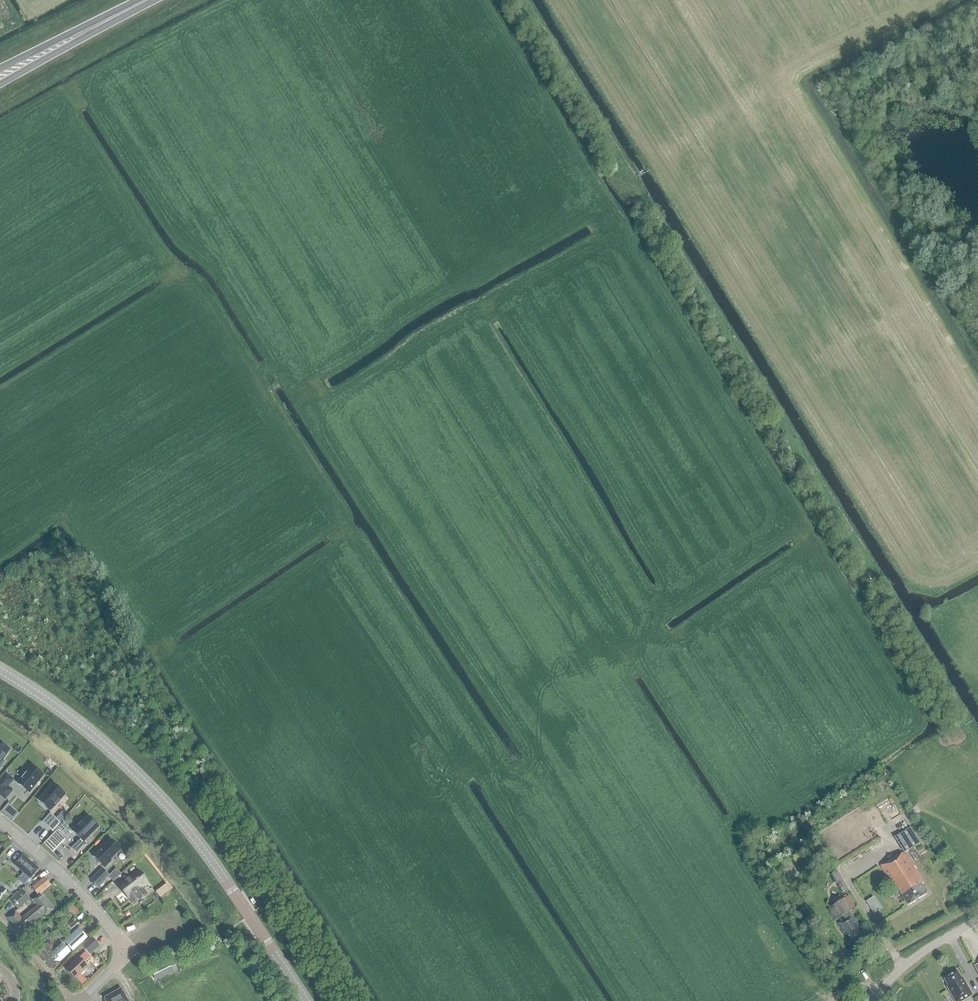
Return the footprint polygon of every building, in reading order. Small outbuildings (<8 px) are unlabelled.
[(5,761),(2,760),(9,750),(0,743),(0,768),(5,761)] [(31,766),(18,783),(29,792),(43,775),(31,766)] [(5,774),(0,780),(0,797),(4,801),(12,791),(7,787),(13,780),(5,774)] [(53,784),(38,800),(50,811),(65,794),(53,784)] [(50,813),(42,822),(48,828),(56,819),(50,813)] [(80,839),(72,847),(77,853),(86,844),(83,841),(98,826),(87,815),(72,830),(80,839)] [(44,844),(53,852),(66,839),(56,831),(44,844)] [(896,842),(903,854),(903,853),(919,843),(912,832),(896,842)] [(98,848),(92,855),(104,867),(111,860),(110,860),(120,849),(109,839),(99,849),(98,848)] [(14,864),(30,878),(39,868),(22,854),(14,864)] [(920,879),(903,854),(898,857),(897,856),(881,865),(896,889),(897,888),(902,896),(903,895),(909,905),(927,894),(923,888),(925,887),(920,879)] [(109,875),(102,868),(91,880),(98,887),(108,876),(109,875)] [(109,875),(108,876),(113,881),(118,876),(113,871),(109,875)] [(118,885),(128,898),(129,897),(134,903),(146,895),(140,887),(146,882),(139,872),(131,878),(129,876),(118,885)] [(37,893),(49,883),(45,878),(44,877),(32,887),(32,888),(37,893)] [(814,887),(810,881),(799,887),(804,894),(814,887)] [(840,881),(837,883),(839,886),(838,887),(841,893),(845,890),(840,881)] [(10,900),(18,910),(30,899),(22,890),(10,900)] [(863,896),(873,911),(881,906),(872,891),(863,896)] [(54,909),(40,893),(32,900),(37,906),(44,913),(46,916),(54,909)] [(829,909),(836,920),(840,918),(842,921),(839,922),(845,932),(847,931),(852,941),(862,934),(858,928),(861,926),(853,914),(847,918),(846,917),(844,918),(843,915),(857,907),(850,896),(829,909)] [(74,903),(68,909),(74,917),(81,911),(74,903)] [(21,918),(28,926),(44,913),(37,906),(21,918)] [(28,926),(21,918),(15,911),(8,918),(22,934),(29,928),(28,926)] [(64,942),(72,951),(87,937),(79,928),(64,942)] [(82,945),(91,954),(100,946),(91,937),(82,945)] [(62,943),(55,950),(47,942),(37,952),(53,968),(61,961),(71,952),(62,943)] [(66,969),(75,979),(88,967),(84,963),(90,957),(85,951),(79,957),(66,969)] [(173,959),(151,970),(155,979),(173,970),(172,967),(176,965),(173,959)] [(973,995),(963,978),(962,979),(957,971),(944,979),(949,986),(947,987),(955,1000),(962,1000),(973,995)] [(133,995),(127,999),(121,988),(104,997),(107,1000),(136,1000),(133,995)]
